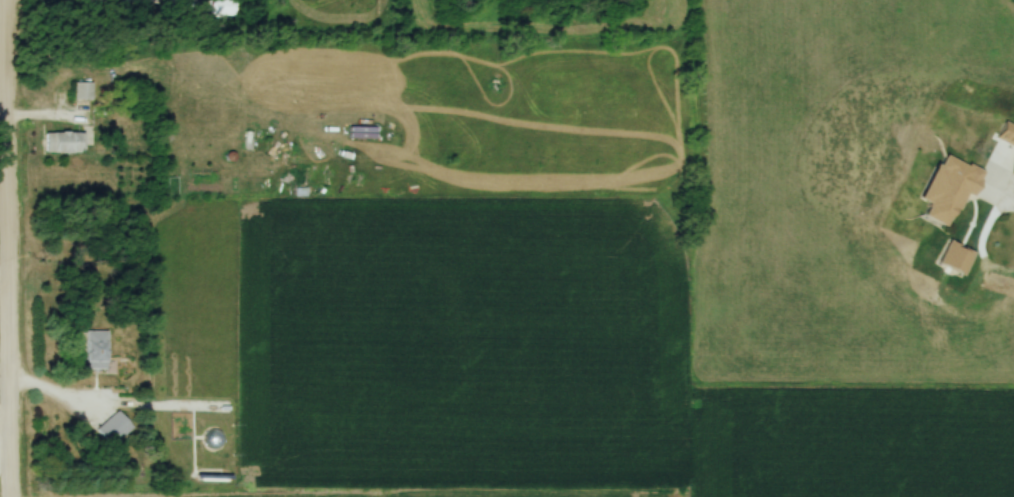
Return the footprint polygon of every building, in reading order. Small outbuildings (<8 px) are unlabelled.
[(74,83),(74,102),(94,102),(94,83),(74,83)] [(44,154),(85,154),(85,133),(44,133),(44,154)] [(105,369),(105,333),(81,333),(81,369),(105,369)] [(134,429),(120,411),(96,431),(110,448),(134,429)]
